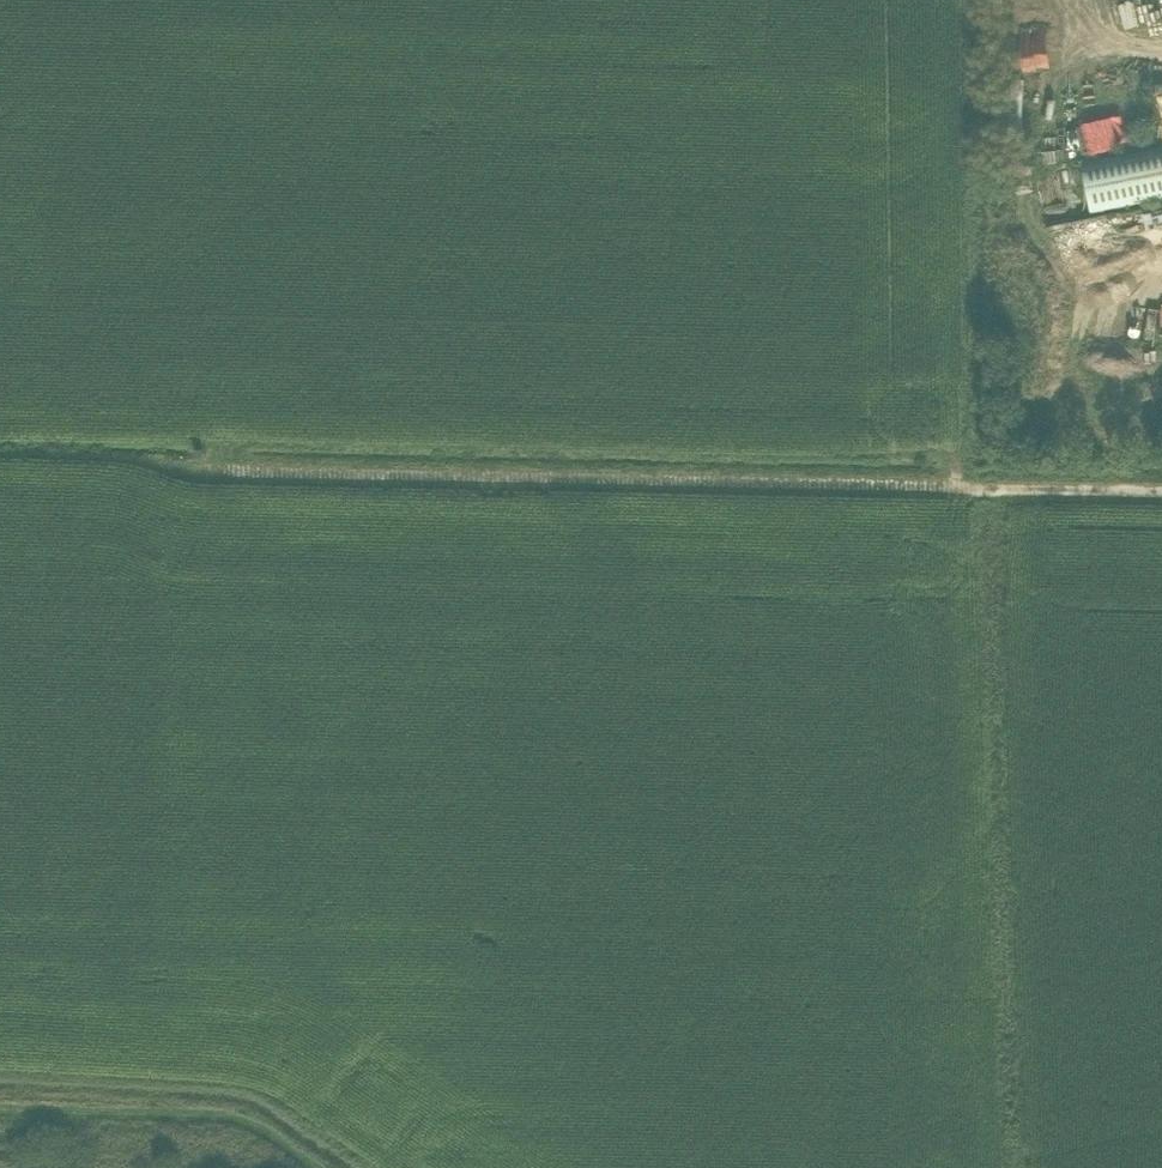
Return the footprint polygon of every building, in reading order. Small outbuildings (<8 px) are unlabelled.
[(1084,150),(1124,145),(1120,115),(1080,120),(1084,150)] [(1161,199),(1161,144),(1081,160),(1091,213),(1161,199)]
